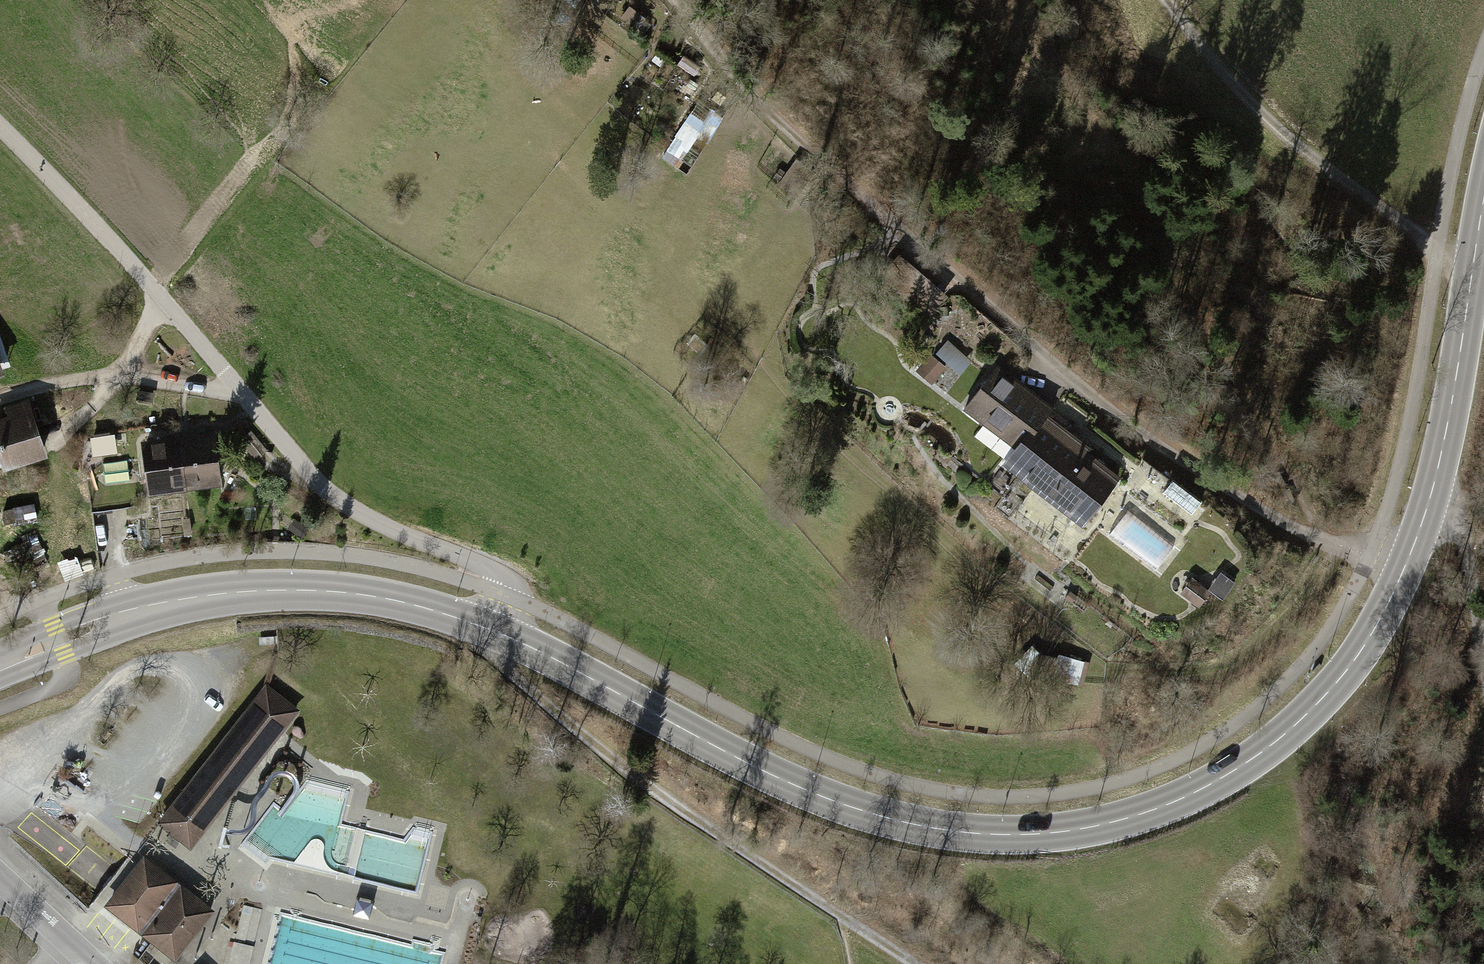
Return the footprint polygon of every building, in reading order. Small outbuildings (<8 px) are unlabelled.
[(628,3),(622,12),(639,24),(645,15),(628,3)] [(684,51),(678,61),(696,72),(702,62),(684,51)] [(689,129),(680,124),(668,145),(677,150),(689,129)] [(804,174),(792,163),(779,179),(791,189),(804,174)] [(971,361),(945,341),(934,355),(960,375),(971,361)] [(926,354),(915,370),(932,382),(944,367),(926,354)] [(1049,407),(993,364),(960,408),(1012,447),(1000,464),(1076,521),(1111,475),(1039,421),(1049,407)] [(0,412),(0,467),(35,461),(25,407),(0,412)] [(207,433),(173,436),(178,496),(212,494),(207,433)] [(173,436),(139,439),(144,499),(178,496),(173,436)] [(1120,508),(1103,530),(1154,569),(1171,547),(1120,508)] [(1083,656),(1038,650),(1035,669),(1081,675),(1083,656)] [(272,684),(160,823),(191,849),(304,710),(272,684)] [(146,856),(106,905),(171,957),(211,909),(146,856)] [(187,956),(202,963),(225,963),(230,955),(221,950),(233,927),(210,915),(187,956)]
